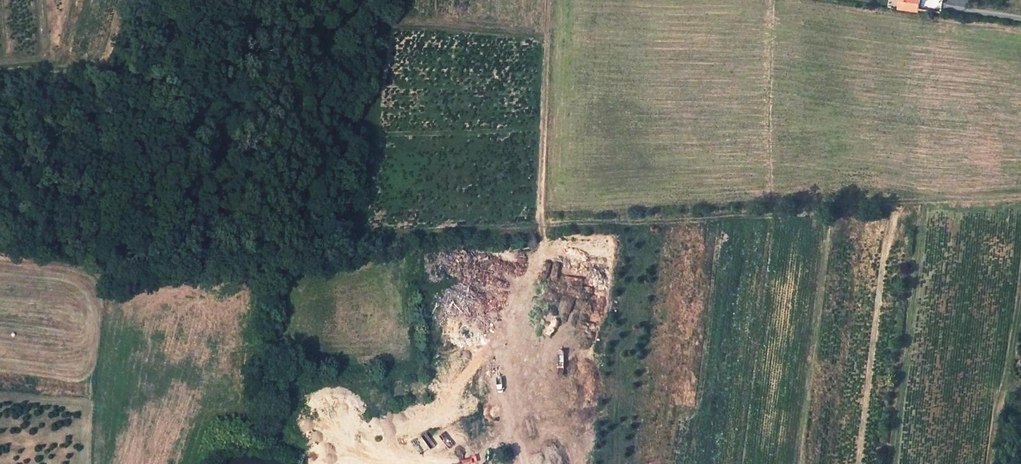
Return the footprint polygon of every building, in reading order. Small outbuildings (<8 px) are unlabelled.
[(900,7),(919,9),(920,0),(901,0),(900,7)] [(63,247),(71,248),(72,240),(64,239),(63,247)]
